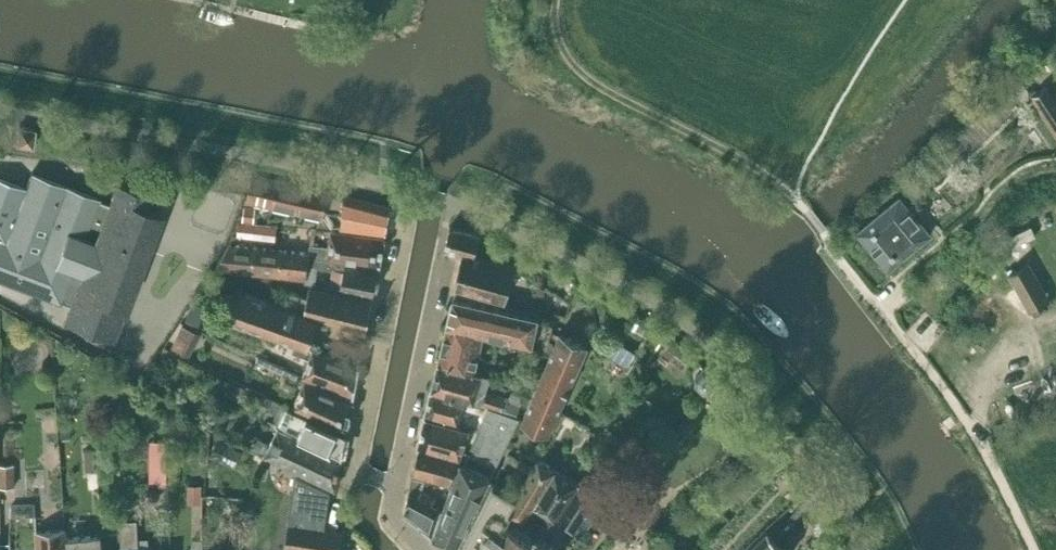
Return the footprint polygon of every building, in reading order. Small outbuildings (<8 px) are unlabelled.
[(1023,67),(1008,77),(1024,101),(1033,96),(1055,132),(1055,98),(1048,85),(1046,86),(1035,67),(1031,62),(1023,67)] [(33,144),(35,129),(19,126),(17,142),(33,144)] [(921,183),(911,172),(903,179),(912,190),(921,183)] [(253,174),(250,189),(248,199),(274,205),(280,180),(253,174)] [(147,193),(120,183),(115,195),(114,194),(109,204),(32,176),(6,243),(0,241),(0,278),(67,303),(62,317),(67,319),(65,324),(85,331),(87,327),(112,336),(159,211),(142,205),(147,193)] [(299,211),(305,185),(280,180),(274,205),(299,211)] [(330,191),(305,185),(299,211),(320,216),(324,217),(330,191)] [(346,194),(342,227),(387,232),(392,206),(346,194)] [(888,271),(933,234),(922,220),(927,216),(914,201),(909,206),(900,195),(856,231),(888,271)] [(255,222),(257,207),(246,206),(245,220),(255,222)] [(324,217),(320,216),(318,225),(333,228),(324,217)] [(256,224),(240,222),(239,236),(255,238),(256,224)] [(478,266),(481,255),(496,259),(502,245),(481,233),(451,225),(446,246),(464,251),(462,262),(478,266)] [(332,231),(330,247),(312,245),(311,252),(311,256),(329,258),(348,260),(380,265),(386,237),(332,231)] [(1012,255),(1013,237),(996,236),(994,253),(1012,255)] [(310,264),(311,256),(311,252),(231,243),(216,268),(308,279),(310,264)] [(478,266),(462,262),(460,267),(457,285),(507,298),(512,281),(516,264),(496,259),(481,255),(478,266)] [(348,260),(329,258),(311,256),(310,264),(327,267),(334,269),(330,286),(341,288),(374,295),(379,269),(347,264),(348,260)] [(1029,262),(1009,273),(1031,311),(1050,300),(1029,262)] [(322,317),(367,331),(373,297),(335,291),(335,292),(313,285),(309,296),(311,297),(306,311),(322,317)] [(310,345),(320,317),(238,288),(228,317),(310,345)] [(306,311),(310,297),(293,291),(289,305),(306,311)] [(539,316),(454,297),(448,323),(486,332),(533,343),(539,316)] [(192,306),(186,320),(198,325),(203,314),(206,308),(194,303),(192,306)] [(486,332),(448,323),(439,362),(476,374),(477,367),(486,332)] [(190,356),(201,333),(183,324),(172,347),(190,356)] [(523,420),(550,432),(558,412),(588,345),(561,334),(523,420)] [(605,354),(627,367),(636,351),(615,338),(605,354)] [(355,393),(360,365),(312,349),(310,346),(296,341),(293,352),(309,357),(302,376),(355,393)] [(489,378),(480,375),(476,374),(439,362),(433,387),(466,398),(500,410),(504,397),(485,391),(489,378)] [(719,373),(712,365),(705,365),(697,372),(697,381),(705,388),(712,388),(719,381),(719,373)] [(257,403),(259,398),(262,393),(250,387),(250,389),(231,380),(227,389),(257,403)] [(293,407),(347,432),(353,402),(305,380),(293,407)] [(1020,398),(1025,410),(1055,399),(1055,386),(1055,385),(1020,398)] [(460,424),(466,398),(433,387),(427,415),(460,424)] [(258,404),(264,408),(269,410),(271,407),(275,409),(270,420),(343,454),(347,433),(309,415),(308,416),(262,395),(260,400),(258,404)] [(489,409),(469,452),(469,453),(496,467),(520,418),(489,409)] [(565,415),(558,412),(550,432),(554,434),(565,415)] [(469,453),(469,452),(464,451),(470,431),(426,418),(420,445),(466,459),(469,453)] [(279,427),(271,442),(257,435),(251,447),(336,489),(342,458),(279,427)] [(153,439),(153,481),(168,481),(168,439),(153,439)] [(235,466),(242,450),(219,440),(211,456),(235,466)] [(420,446),(414,472),(451,484),(455,474),(456,474),(449,490),(433,535),(451,549),(455,549),(491,477),(464,463),(459,461),(460,459),(420,446)] [(528,477),(535,466),(509,454),(503,465),(528,477)] [(528,477),(517,494),(509,506),(513,509),(512,510),(525,518),(531,508),(536,511),(545,517),(546,515),(548,517),(549,517),(550,515),(546,512),(550,507),(554,509),(573,478),(540,457),(538,461),(535,466),(528,477)] [(0,463),(0,486),(16,486),(15,463),(0,463)] [(405,512),(433,535),(442,509),(419,496),(426,479),(414,475),(405,512)] [(660,485),(647,475),(633,493),(647,503),(660,485)] [(284,549),(341,549),(344,530),(338,529),(339,524),(326,522),(330,491),(295,476),(284,549)] [(537,535),(542,538),(545,540),(556,521),(574,533),(599,494),(573,478),(554,509),(550,507),(546,512),(550,515),(549,517),(548,517),(537,535)] [(517,494),(494,482),(459,549),(490,549),(512,510),(513,509),(509,506),(517,494)] [(189,484),(188,502),(203,503),(203,485),(189,484)] [(146,497),(149,500),(157,500),(161,496),(160,491),(157,487),(149,488),(145,491),(146,497)] [(419,496),(432,504),(436,496),(422,489),(419,496)] [(618,508),(628,514),(637,501),(628,493),(618,508)] [(140,546),(139,540),(138,519),(121,520),(123,549),(140,549),(140,546)] [(533,537),(510,523),(496,549),(525,549),(533,537)] [(67,529),(38,531),(39,549),(69,549),(67,529)] [(769,529),(747,549),(786,549),(769,529)] [(71,549),(103,549),(102,533),(70,536),(71,549)] [(542,538),(537,535),(527,549),(560,549),(545,540),(542,538)] [(204,539),(195,538),(194,549),(204,549),(204,539)] [(149,539),(139,540),(140,546),(140,549),(150,549),(149,539)]
